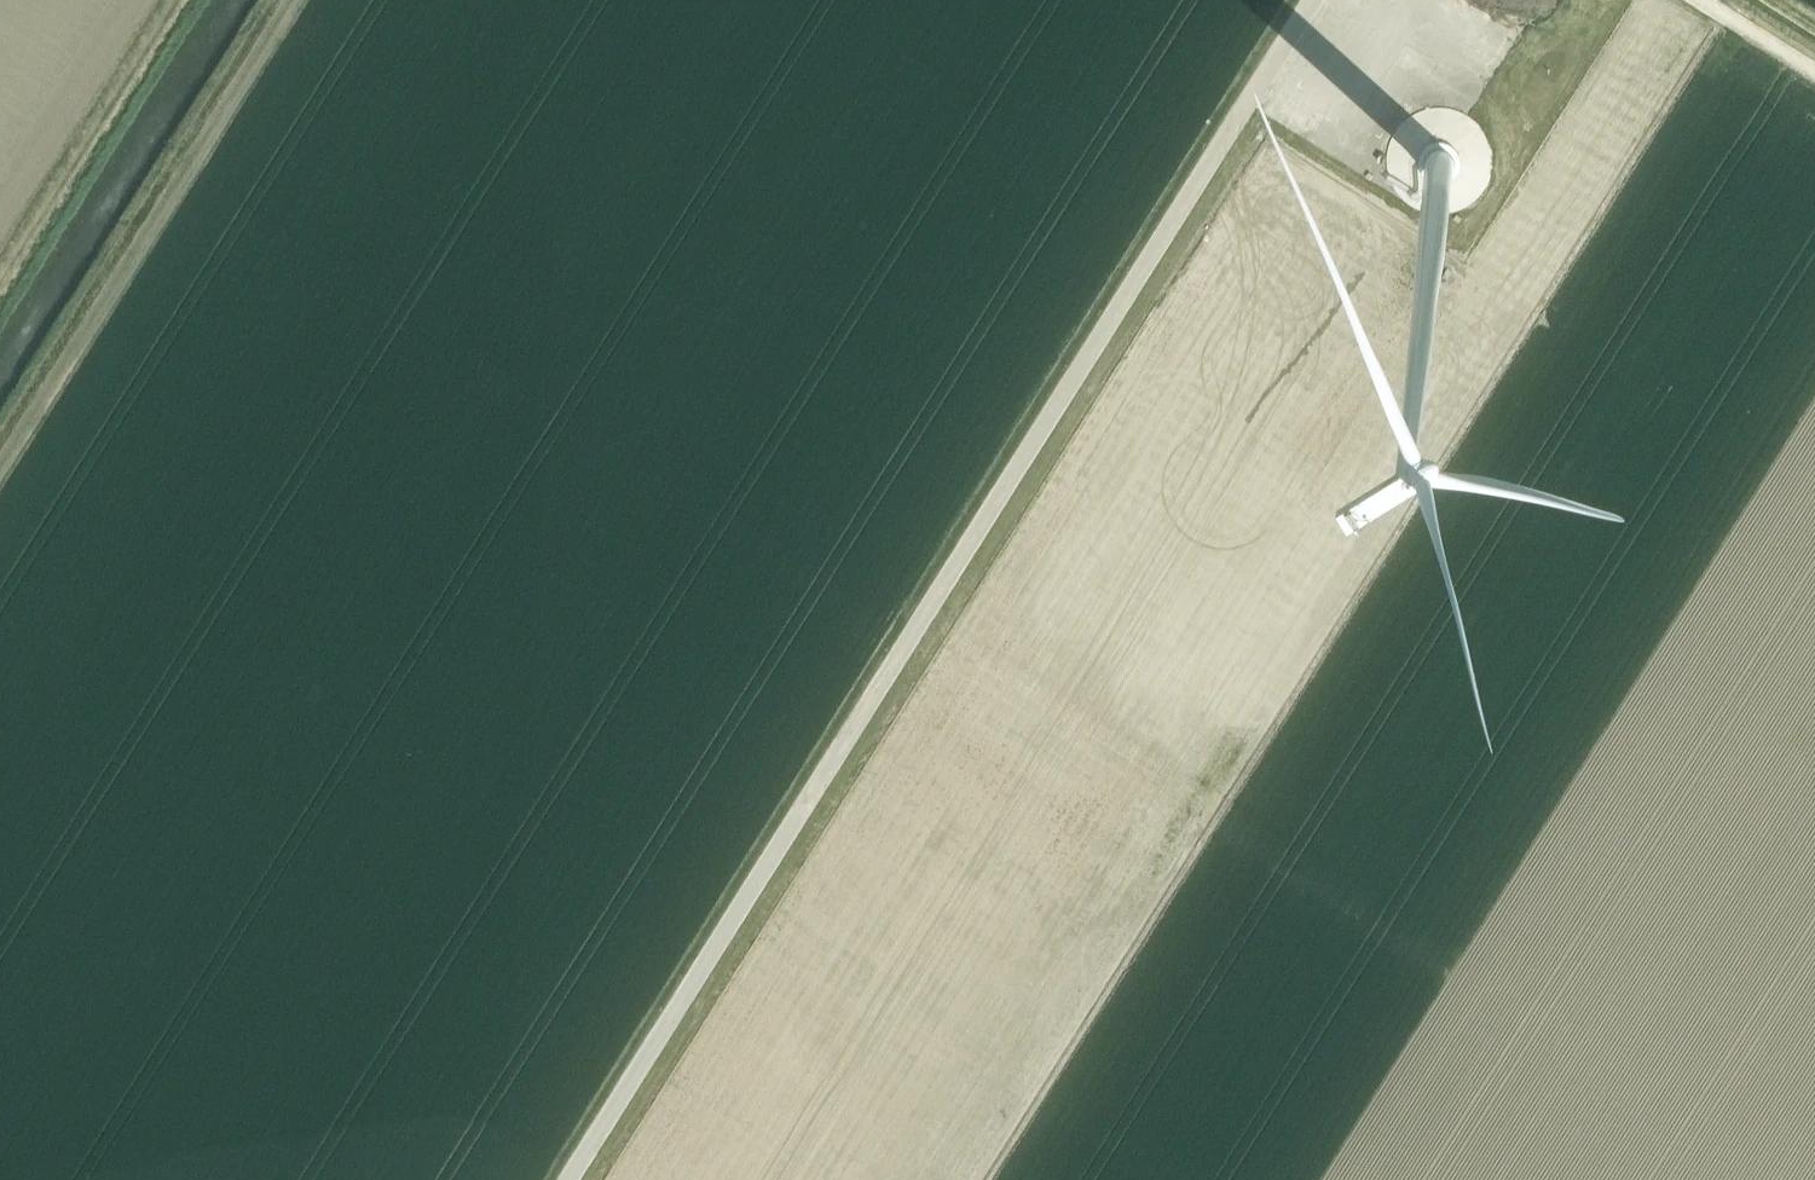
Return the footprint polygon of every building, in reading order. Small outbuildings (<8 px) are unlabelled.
[(1424,160),(1424,162),(1424,164),(1425,167),(1426,169),(1427,171),(1429,172),(1430,174),(1432,175),(1434,176),(1437,176),(1439,177),(1441,176),(1443,176),(1446,175),(1448,174),(1449,172),(1451,171),(1452,169),(1453,167),(1453,164),(1454,162),(1453,160),(1453,157),(1452,155),(1451,153),(1449,152),(1448,150),(1446,149),(1443,148),(1441,148),(1439,147),(1437,147),(1434,148),(1432,149),(1430,150),(1429,152),(1427,153),(1426,155),(1425,157),(1424,160)]
